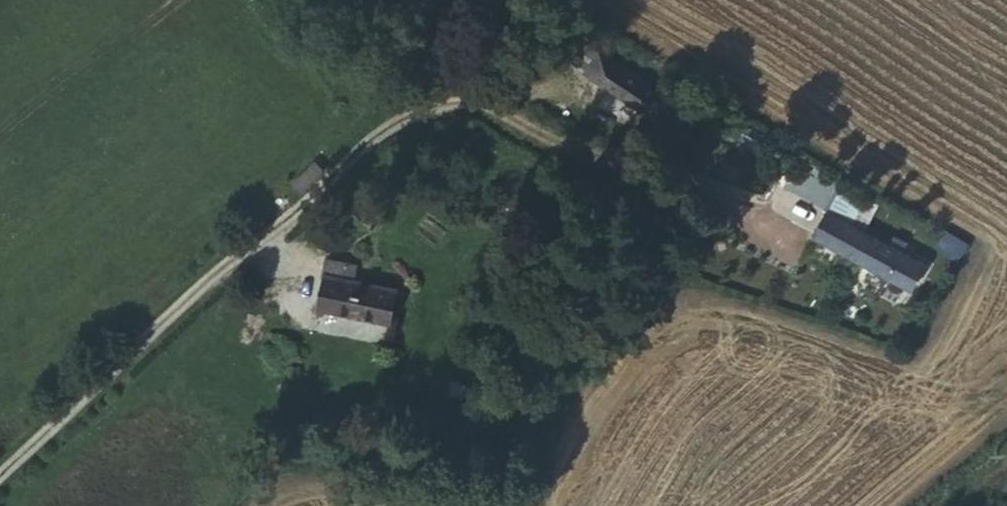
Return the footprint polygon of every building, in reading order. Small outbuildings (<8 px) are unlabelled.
[(664,99),(589,53),(576,76),(651,121),(664,99)] [(930,259),(826,204),(813,229),(918,284),(930,259)] [(960,262),(969,245),(945,232),(936,249),(960,262)] [(309,304),(389,319),(393,289),(348,282),(349,264),(317,259),(309,304)]
